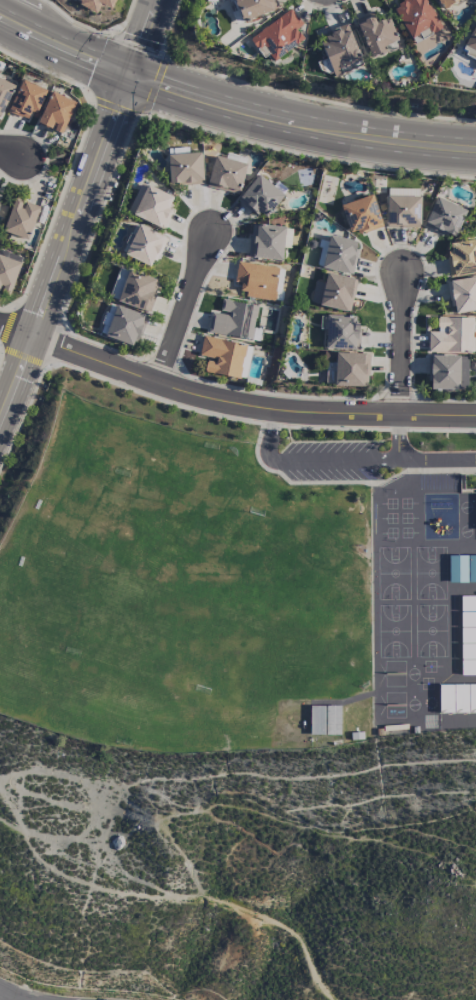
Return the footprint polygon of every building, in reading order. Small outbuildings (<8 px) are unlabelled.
[(97,10),(99,4),(111,9),(114,0),(75,0),(97,10)] [(242,21),(275,11),(272,0),(235,0),(242,21)] [(413,44),(441,29),(425,0),(401,0),(403,3),(393,8),(413,44)] [(455,0),(437,0),(442,9),(455,0)] [(302,25),(291,10),(249,39),(262,59),(268,55),(273,61),(303,40),(296,29),(302,25)] [(397,41),(388,18),(375,23),(371,13),(354,19),(369,58),(384,52),(382,47),(397,41)] [(475,60),(475,21),(460,53),(475,60)] [(329,31),(330,34),(318,39),(333,78),(342,74),(339,69),(360,60),(346,24),(329,31)] [(15,86),(0,79),(0,118),(15,86)] [(35,114),(46,91),(22,80),(7,112),(26,120),(30,112),(35,114)] [(61,134),(75,102),(50,92),(37,124),(61,134)] [(202,184),(201,153),(168,154),(168,185),(202,184)] [(206,186),(238,195),(246,164),(214,156),(206,186)] [(263,220),(283,195),(257,175),(237,200),(263,220)] [(127,214),(162,229),(175,198),(140,183),(127,214)] [(381,226),(371,195),(339,206),(350,237),(381,226)] [(419,197),(386,197),(386,228),(419,228),(419,197)] [(466,211),(436,197),(423,225),(453,239),(466,211)] [(39,208),(14,199),(2,231),(27,240),(39,208)] [(285,228),(252,224),(247,256),(280,261),(285,228)] [(165,238),(139,226),(135,235),(130,233),(121,254),(151,268),(165,238)] [(322,270),(352,274),(357,241),(328,236),(322,270)] [(475,273),(475,240),(444,245),(449,277),(475,273)] [(0,255),(0,289),(9,293),(20,263),(0,255)] [(234,283),(240,284),(239,296),(275,300),(278,267),(237,263),(234,283)] [(160,282),(128,270),(116,302),(149,313),(160,282)] [(310,304),(351,311),(356,279),(325,274),(323,283),(314,282),(310,304)] [(451,313),(475,311),(475,278),(447,281),(451,313)] [(207,333),(252,339),(257,306),(221,300),(219,313),(210,312),(207,333)] [(136,348),(146,316),(115,306),(105,338),(136,348)] [(354,324),(355,316),(325,315),(324,349),(359,350),(360,324),(354,324)] [(472,318),(437,317),(436,332),(428,332),(427,352),(472,353),(472,318)] [(239,379),(245,345),(202,337),(198,358),(206,359),(203,373),(239,379)] [(368,354),(335,353),(334,387),(367,388),(368,354)] [(467,356),(428,356),(428,390),(458,390),(458,388),(467,388),(467,356)] [(453,564),(475,565),(475,589),(454,588),(453,564)] [(324,735),(324,706),(310,706),(310,735),(324,735)]
